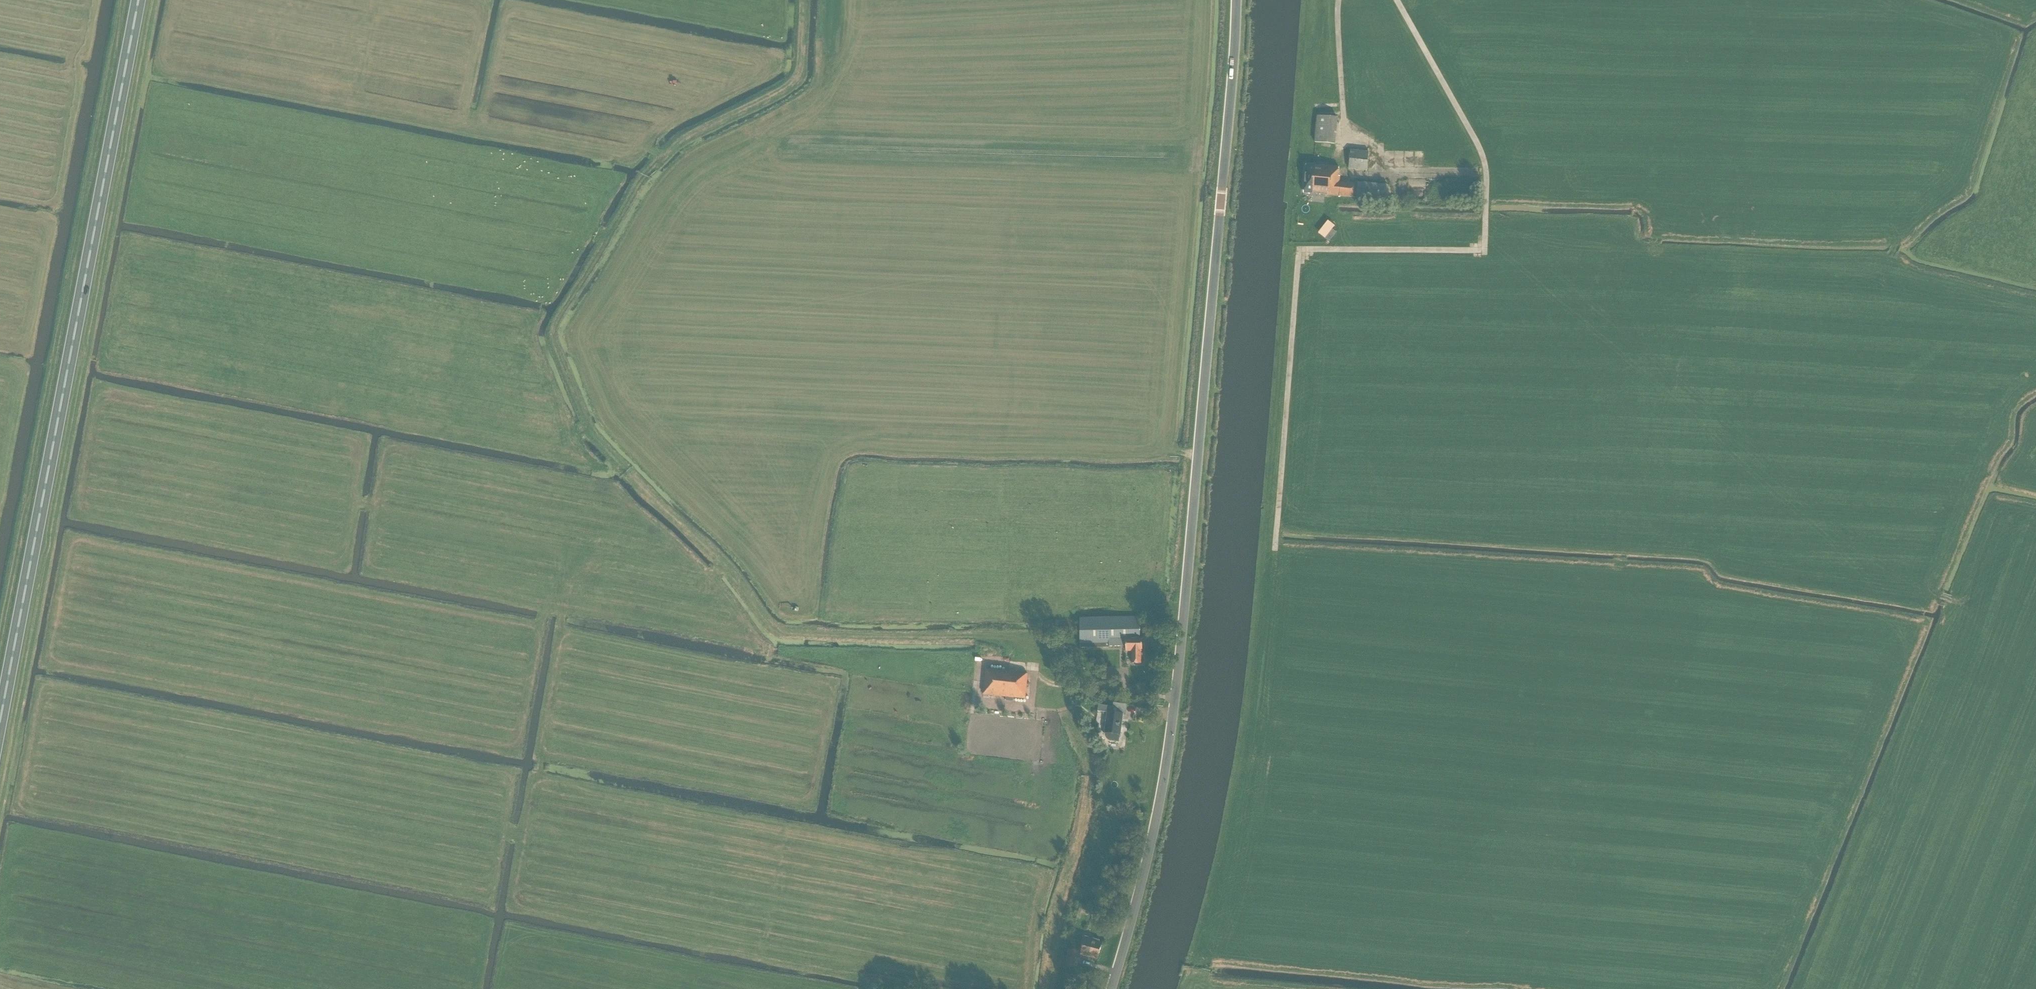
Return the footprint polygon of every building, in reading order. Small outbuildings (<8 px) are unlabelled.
[(1320,147),(1331,148),(1331,144),(1335,144),(1337,118),(1317,116),(1315,142),(1321,143),(1320,147)] [(1369,152),(1351,150),(1348,168),(1367,170),(1369,152)] [(1355,182),(1354,184),(1342,182),(1342,180),(1340,180),(1340,176),(1339,176),(1339,167),(1306,164),(1304,192),(1386,200),(1387,185),(1355,182)] [(1140,638),(1140,617),(1080,618),(1081,643),(1109,643),(1109,646),(1126,646),(1126,651),(1132,651),(1132,663),(1141,663),(1141,651),(1142,651),(1142,638),(1140,638)] [(1102,679),(1113,679),(1113,667),(1102,668),(1102,679)] [(1020,672),(986,668),(983,694),(1025,699),(1028,674),(1020,673),(1020,672)] [(1120,734),(1123,715),(1126,715),(1127,704),(1113,703),(1113,707),(1099,705),(1098,711),(1108,712),(1105,734),(1105,736),(1106,738),(1108,740),(1110,741),(1119,742),(1120,734)] [(1088,939),(1086,938),(1081,954),(1098,959),(1102,943),(1099,942),(1100,940),(1089,937),(1088,939)] [(1077,949),(1067,948),(1064,968),(1073,969),(1077,949)]
